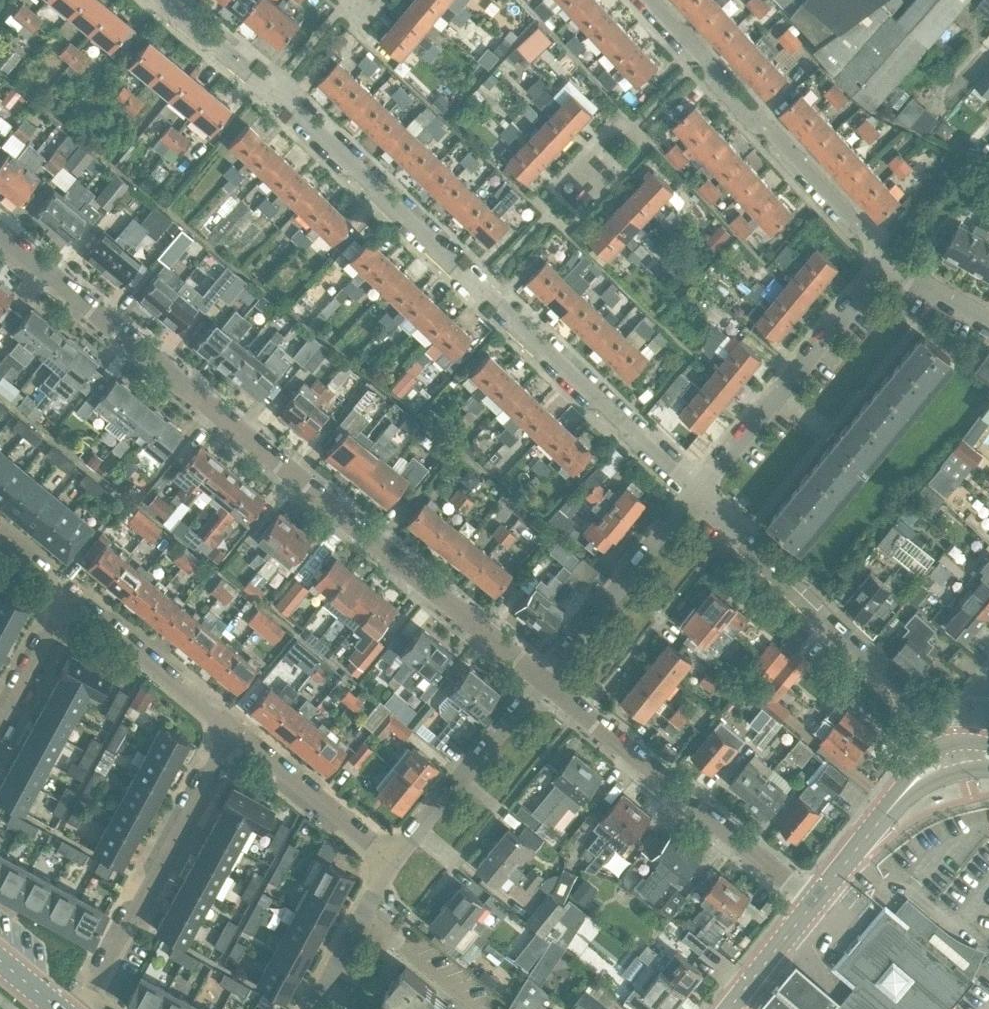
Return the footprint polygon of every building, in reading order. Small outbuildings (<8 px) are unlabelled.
[(80,0),(50,0),(68,14),(80,0)] [(107,7),(99,0),(80,0),(68,14),(88,31),(107,7)] [(257,0),(227,0),(226,1),(244,16),(257,0)] [(281,7),(272,0),(257,0),(244,16),(262,31),(281,7)] [(410,4),(431,22),(438,13),(448,22),(451,18),(456,11),(443,0),(413,0),(410,4)] [(456,11),(462,4),(465,0),(443,0),(456,11)] [(549,6),(543,0),(542,0),(533,8),(539,14),(549,6)] [(573,15),(590,0),(559,0),(573,15)] [(610,13),(598,0),(590,0),(573,15),(589,33),(610,13)] [(722,6),(716,0),(692,0),(684,8),(700,26),(722,6)] [(763,0),(748,0),(745,2),(752,10),(763,0)] [(759,18),(770,8),(763,0),(752,10),(759,18)] [(818,45),(879,1),(890,11),(899,0),(777,0),(818,45)] [(972,37),(951,19),(967,0),(910,0),(896,17),(890,11),(879,1),(818,45),(813,49),(836,78),(871,109),(930,43),(951,61),(972,37)] [(976,5),(988,16),(988,0),(980,0),(976,5)] [(31,11),(21,2),(11,15),(21,23),(31,11)] [(410,4),(395,22),(416,40),(426,48),(435,56),(441,49),(422,33),(431,22),(410,4)] [(462,4),(456,11),(466,20),(472,12),(462,4)] [(545,20),(554,12),(549,6),(539,14),(545,20)] [(716,43),(738,23),(722,6),(700,26),(716,43)] [(108,48),(128,24),(127,23),(107,7),(88,31),(108,48)] [(280,46),(299,22),(281,7),(262,31),(280,46)] [(31,31),(41,18),(31,11),(21,23),(31,31)] [(456,11),(451,18),(460,26),(466,20),(456,11)] [(605,50),(626,31),(610,13),(589,33),(605,50)] [(395,22),(380,40),(401,58),(416,40),(395,22)] [(732,61),(754,41),(738,23),(716,43),(732,61)] [(784,45),(794,35),(788,27),(777,37),(784,45)] [(621,67),(642,48),(626,31),(605,50),(621,67)] [(571,49),(580,41),(574,34),(565,43),(571,49)] [(791,52),(801,43),(794,35),(784,45),(791,52)] [(148,80),(167,57),(148,40),(147,39),(127,63),(148,80)] [(68,61),(78,49),(68,41),(58,53),(68,61)] [(577,55),(586,47),(580,41),(571,49),(577,55)] [(748,78),(769,58),(754,41),(732,61),(748,78)] [(354,77),(338,61),(341,57),(332,47),(315,65),(325,74),(318,81),(335,97),(354,77)] [(426,48),(421,54),(430,62),(435,56),(426,48)] [(642,80),(658,66),(642,48),(621,67),(637,85),(642,80)] [(78,70),(88,57),(78,49),(68,61),(78,70)] [(363,68),(371,58),(366,53),(357,62),(363,68)] [(168,97),(188,74),(167,57),(148,80),(168,97)] [(370,74),(378,65),(371,58),(363,68),(370,74)] [(764,96),(786,76),(769,58),(748,78),(764,96)] [(988,96),(988,63),(972,82),(988,96)] [(603,84),(612,75),(606,69),(597,77),(603,84)] [(189,114),(208,90),(188,74),(168,97),(189,114)] [(609,90),(618,82),(612,75),(603,84),(609,90)] [(352,114),(372,93),(354,77),(335,97),(352,114)] [(830,100),(840,90),(833,82),(823,92),(830,100)] [(122,106),(131,94),(122,85),(112,97),(122,106)] [(389,110),(406,92),(400,86),(383,104),(372,93),(352,114),(370,130),(389,110)] [(547,102),(553,95),(543,86),(537,93),(547,102)] [(10,87),(1,97),(9,104),(18,94),(10,87)] [(209,131),(229,107),(228,106),(228,107),(208,90),(189,114),(209,131)] [(837,108),(848,98),(840,90),(830,100),(837,108)] [(403,107),(412,98),(406,92),(370,130),(387,146),(415,118),(403,107)] [(547,102),(537,93),(531,99),(541,108),(547,102)] [(592,112),(572,93),(556,110),(576,129),(592,112)] [(797,130),(818,111),(802,93),(781,113),(797,130)] [(132,114),(142,102),(131,94),(122,106),(132,114)] [(910,126),(925,108),(912,98),(895,119),(910,126)] [(528,102),(521,110),(534,121),(537,117),(536,110),(528,102)] [(672,160),(711,124),(695,106),(674,126),(683,136),(665,152),(672,160)] [(926,134),(938,118),(925,108),(910,126),(926,134)] [(576,129),(556,110),(539,127),(560,147),(576,129)] [(813,148),(834,129),(818,111),(797,130),(813,148)] [(33,128),(22,118),(10,133),(21,143),(33,128)] [(425,127),(415,118),(387,146),(404,162),(423,142),(432,133),(431,133),(425,127)] [(431,133),(440,124),(434,118),(425,127),(431,133)] [(862,134),(872,125),(866,118),(855,127),(862,134)] [(520,130),(511,121),(505,127),(514,136),(520,130)] [(654,138),(664,129),(658,122),(648,131),(654,138)] [(245,160),(264,140),(247,123),(228,144),(245,160)] [(169,144),(179,132),(169,124),(159,136),(169,144)] [(438,139),(446,130),(440,124),(431,133),(432,133),(438,139)] [(706,161),(728,141),(711,124),(672,160),(679,167),(697,151),(706,161)] [(869,142),(880,133),(872,125),(862,134),(869,142)] [(514,136),(505,127),(499,133),(508,142),(514,136)] [(560,147),(539,127),(523,145),(543,164),(560,147)] [(829,165),(850,146),(834,129),(813,148),(829,165)] [(179,153),(189,141),(179,132),(169,144),(179,153)] [(262,176),(281,156),(264,140),(245,160),(262,176)] [(76,173),(92,154),(79,143),(79,144),(76,141),(69,150),(72,152),(63,163),(76,173)] [(722,178),(744,159),(728,141),(706,161),(722,178)] [(34,149),(26,142),(14,156),(7,151),(0,159),(0,187),(2,189),(34,149)] [(423,142),(404,162),(420,178),(439,158),(423,142)] [(527,181),(543,164),(523,145),(507,162),(527,181)] [(54,172),(68,155),(57,146),(42,163),(54,172)] [(866,163),(850,146),(829,165),(845,183),(866,163)] [(17,201),(38,176),(31,170),(43,156),(34,149),(2,189),(17,201)] [(465,165),(474,157),(468,151),(459,160),(465,165)] [(904,160),(897,152),(887,162),(894,169),(904,160)] [(279,192),(298,172),(281,156),(262,176),(279,192)] [(472,172),(480,163),(474,157),(465,165),(472,172)] [(437,194),(456,174),(439,158),(420,178),(437,194)] [(739,196),(760,176),(744,159),(722,178),(739,196)] [(901,177),(912,168),(904,160),(894,169),(901,177)] [(237,169),(230,163),(222,172),(228,178),(237,169)] [(861,201),(882,181),(866,163),(845,183),(861,201)] [(234,184),(243,175),(237,169),(228,178),(234,184)] [(674,189),(653,170),(637,187),(643,193),(657,206),(674,189)] [(296,209),(315,188),(298,172),(279,192),(296,209)] [(107,208),(127,184),(115,174),(95,198),(107,208)] [(455,212),(474,191),(456,174),(437,194),(455,212)] [(755,213),(776,194),(760,176),(739,196),(755,213)] [(704,195),(714,185),(707,177),(697,187),(704,195)] [(50,227),(84,186),(75,179),(66,190),(71,194),(66,200),(52,190),(34,212),(36,214),(36,217),(41,222),(45,222),(50,227)] [(877,218),(898,198),(882,181),(861,201),(877,218)] [(499,198),(508,189),(502,183),(493,192),(499,198)] [(711,202),(721,193),(714,185),(704,195),(711,202)] [(68,241),(87,218),(73,207),(78,200),(84,205),(93,193),(84,186),(50,227),(56,231),(57,234),(62,239),(65,239),(68,241)] [(641,223),(657,206),(643,193),(637,187),(621,205),(641,223)] [(313,225),(332,205),(315,188),(296,209),(313,225)] [(506,204),(514,195),(508,189),(499,198),(506,204)] [(471,227),(491,207),(474,191),(455,212),(471,227)] [(770,230),(792,211),(776,194),(755,213),(770,230)] [(262,211),(271,202),(264,195),(242,219),(248,225),(262,211)] [(268,217),(277,208),(271,202),(262,211),(268,217)] [(156,231),(168,218),(153,205),(144,216),(139,223),(146,229),(149,225),(156,231)] [(330,242),(350,221),(332,205),(313,225),(305,234),(296,243),(302,249),(319,231),(330,242)] [(624,241),(641,223),(621,205),(604,222),(624,241)] [(490,244),(509,224),(491,207),(471,227),(490,244)] [(681,217),(672,208),(666,214),(675,223),(679,219),(681,217)] [(139,223),(144,216),(137,210),(125,226),(140,238),(147,229),(146,229),(139,223)] [(737,230),(747,221),(739,212),(729,222),(737,230)] [(669,230),(675,223),(666,214),(660,221),(669,230)] [(743,237),(754,228),(747,221),(737,230),(743,237)] [(608,259),(624,241),(604,222),(588,239),(608,259)] [(967,265),(983,236),(988,229),(977,222),(972,231),(958,223),(942,251),(944,253),(941,258),(957,267),(960,262),(967,265)] [(120,284),(139,261),(130,253),(135,248),(133,246),(140,238),(125,226),(117,235),(121,238),(124,240),(101,269),(109,275),(109,278),(114,283),(117,282),(120,284)] [(160,253),(171,262),(192,237),(181,228),(160,253)] [(296,243),(305,234),(298,228),(290,237),(296,243)] [(101,269),(124,240),(121,238),(117,242),(102,230),(82,253),(85,256),(85,258),(90,263),(93,262),(101,269)] [(983,236),(967,265),(988,278),(988,240),(983,236)] [(365,275),(384,254),(367,238),(348,258),(365,275)] [(656,239),(650,245),(663,258),(668,252),(656,239)] [(648,252),(642,246),(639,243),(633,249),(643,257),(648,252)] [(797,251),(788,243),(782,250),(792,258),(797,251)] [(838,266),(816,248),(801,266),(822,284),(838,266)] [(572,268),(584,255),(577,249),(565,262),(571,267),(572,268)] [(643,257),(633,249),(627,256),(637,264),(643,257)] [(786,265),(792,259),(792,258),(782,250),(776,257),(786,265)] [(382,291),(401,271),(384,254),(365,275),(382,291)] [(563,277),(563,276),(546,260),(527,280),(544,296),(563,277)] [(590,260),(586,265),(597,276),(601,272),(590,260)] [(155,313),(176,289),(165,280),(173,271),(164,263),(136,297),(145,304),(145,308),(150,312),(153,311),(155,313)] [(218,295),(236,273),(226,265),(208,287),(218,295)] [(822,284),(801,266),(786,284),(807,302),(822,284)] [(561,313),(580,293),(569,282),(577,273),(572,268),(571,267),(563,276),(563,277),(544,296),(561,313)] [(399,308),(419,287),(401,271),(382,291),(399,308)] [(227,303),(245,281),(236,273),(218,295),(227,303)] [(339,302),(348,293),(357,284),(351,278),(334,296),(339,302)] [(761,295),(767,288),(757,280),(751,286),(761,295)] [(13,291),(0,281),(0,307),(13,291)] [(354,299),(363,289),(357,284),(348,293),(354,299)] [(807,302),(786,284),(771,302),(792,320),(807,302)] [(606,300),(615,291),(609,285),(600,294),(606,300)] [(777,339),(792,320),(771,302),(761,295),(751,286),(746,293),(756,301),(747,312),(756,320),(755,321),(749,329),(762,340),(769,332),(777,339)] [(419,287),(399,308),(391,316),(382,326),(375,333),(381,339),(406,314),(417,324),(436,304),(419,287)] [(175,329),(203,296),(194,289),(187,298),(176,289),(155,313),(158,315),(159,319),(163,322),(166,322),(175,329)] [(612,306),(621,297),(615,291),(606,300),(612,306)] [(260,310),(268,300),(261,293),(252,303),(260,310)] [(579,330),(597,309),(580,293),(561,313),(579,330)] [(433,340),(453,320),(436,304),(417,324),(433,340)] [(10,364),(46,321),(39,315),(39,312),(34,308),(32,309),(30,309),(23,317),(13,309),(2,323),(12,331),(11,332),(19,339),(0,362),(0,376),(10,364)] [(614,325),(597,309),(579,330),(595,345),(614,325)] [(203,352),(208,356),(241,316),(234,310),(220,326),(212,319),(192,344),(194,345),(194,348),(200,353),(203,352)] [(382,326),(391,316),(385,310),(376,320),(382,326)] [(225,371),(245,346),(235,338),(248,321),(241,316),(208,356),(213,361),(213,363),(219,368),(222,368),(225,371)] [(640,333),(648,324),(642,318),(634,327),(640,333)] [(450,356),(470,336),(453,320),(433,340),(425,349),(416,358),(409,365),(415,370),(422,364),(430,355),(434,358),(442,349),(450,356)] [(43,359),(63,335),(60,333),(60,330),(55,326),(52,326),(46,321),(10,364),(17,370),(33,350),(43,359)] [(646,339),(655,330),(648,324),(640,333),(646,339)] [(640,333),(634,327),(625,336),(614,325),(595,345),(612,362),(631,342),(640,333)] [(716,350),(727,335),(717,327),(705,341),(716,350)] [(301,364),(319,342),(309,333),(291,356),(301,364)] [(797,544),(898,422),(951,358),(922,334),(850,422),(769,520),(797,544)] [(45,392),(80,350),(73,344),(73,341),(69,337),(66,337),(63,335),(43,359),(53,367),(38,386),(39,388),(45,392)] [(242,385),(276,344),(269,339),(262,347),(265,350),(259,357),(245,346),(225,371),(228,373),(229,376),(235,381),(237,380),(242,385)] [(747,376),(762,358),(740,340),(725,357),(747,376)] [(710,357),(716,350),(705,341),(699,348),(710,357)] [(648,358),(642,352),(631,342),(612,362),(630,378),(642,365),(648,358)] [(416,358),(425,349),(418,343),(410,352),(416,358)] [(258,398),(278,373),(287,362),(279,355),(283,350),(276,344),(242,385),(247,389),(248,392),(254,397),(256,396),(258,398)] [(66,398),(95,362),(94,361),(94,358),(82,347),(80,350),(45,392),(35,404),(35,405),(34,405),(41,411),(57,391),(66,398)] [(975,369),(988,379),(988,350),(975,369)] [(469,408),(476,400),(477,398),(485,390),(505,370),(487,353),(468,373),(480,385),(472,393),(462,402),(469,408)] [(730,395),(747,376),(725,357),(709,376),(730,395)] [(306,437),(318,422),(326,412),(317,404),(322,398),(325,400),(332,391),(332,390),(350,368),(343,362),(324,384),(291,425),(294,427),(294,430),(300,434),(302,434),(306,437)] [(502,406),(522,386),(505,370),(485,390),(502,406)] [(730,395),(709,376),(700,387),(680,371),(675,378),(716,412),(730,395)] [(1,377),(0,377),(0,390),(10,399),(17,391),(1,377)] [(109,417),(131,391),(129,390),(128,387),(122,382),(121,383),(114,377),(99,395),(92,390),(75,411),(83,418),(94,405),(109,417)] [(291,425),(324,384),(324,383),(323,382),(322,383),(316,378),(309,386),(303,380),(291,395),(287,392),(282,399),(286,401),(276,413),(279,416),(280,419),(285,422),(288,423),(291,425)] [(716,412),(675,378),(660,396),(670,405),(679,394),(688,401),(679,413),(700,431),(716,412)] [(520,423),(540,403),(522,386),(502,406),(510,413),(502,422),(504,424),(495,434),(502,440),(511,430),(512,431),(520,423)] [(147,404),(142,400),(141,397),(136,392),(133,393),(131,391),(109,417),(103,425),(119,438),(125,430),(147,404)] [(34,404),(25,397),(17,405),(26,413),(34,404)] [(474,414),(484,405),(477,398),(476,400),(469,408),(474,414)] [(0,399),(0,413),(2,415),(9,407),(0,399)] [(552,422),(556,418),(540,403),(520,423),(536,438),(552,422)] [(142,444),(163,418),(162,417),(161,414),(155,409),(152,409),(147,404),(132,422),(125,430),(142,444)] [(339,466),(360,440),(354,434),(367,418),(352,406),(335,426),(342,431),(324,454),(339,466)] [(988,424),(988,420),(981,413),(974,422),(964,436),(973,444),(988,424)] [(31,425),(20,416),(13,424),(24,433),(31,425)] [(159,458),(181,432),(174,426),(174,424),(169,420),(166,420),(163,418),(142,444),(159,458)] [(553,455),(573,435),(556,418),(552,422),(536,438),(553,455)] [(30,427),(23,435),(34,445),(41,436),(30,427)] [(373,439),(367,446),(360,440),(339,466),(355,479),(381,447),(389,437),(380,429),(372,438),(373,439)] [(509,446),(518,436),(512,431),(511,430),(502,440),(509,446)] [(571,471),(590,451),(573,435),(553,455),(571,471)] [(118,455),(127,443),(120,438),(111,449),(118,455)] [(973,464),(981,454),(963,440),(955,450),(973,464)] [(65,452),(53,443),(46,451),(58,461),(65,452)] [(177,504),(180,499),(215,457),(199,444),(175,474),(174,476),(175,479),(182,485),(171,498),(177,504)] [(391,465),(382,458),(387,451),(381,447),(355,479),(369,491),(391,465)] [(76,461),(65,452),(58,461),(69,470),(76,461)] [(386,505),(404,483),(410,488),(427,468),(411,455),(398,471),(391,465),(369,491),(386,505)] [(6,456),(0,463),(0,497),(22,470),(6,456)] [(212,494),(231,471),(215,457),(180,499),(188,505),(203,486),(212,494)] [(536,472),(545,463),(539,457),(530,466),(536,472)] [(543,478),(551,469),(545,463),(536,472),(543,478)] [(597,464),(581,481),(590,489),(628,520),(643,501),(625,486),(617,495),(608,487),(605,490),(597,483),(607,473),(597,464)] [(961,481),(942,465),(929,481),(947,496),(961,481)] [(129,490),(137,480),(122,468),(114,478),(129,490)] [(22,470),(0,497),(0,503),(13,514),(39,484),(22,470)] [(98,479),(87,470),(80,479),(91,488),(98,479)] [(203,538),(248,484),(231,471),(212,494),(221,501),(196,532),(203,538)] [(110,489),(98,479),(91,488),(103,497),(110,489)] [(56,497),(39,484),(13,514),(30,528),(56,497)] [(245,520),(263,498),(264,498),(248,484),(203,538),(199,543),(207,549),(235,513),(245,520)] [(456,505),(465,494),(458,488),(449,499),(456,505)] [(590,520),(582,530),(602,547),(611,537),(612,538),(628,520),(590,489),(584,495),(593,503),(591,506),(601,514),(593,523),(590,520)] [(930,516),(944,500),(935,491),(921,506),(930,516)] [(464,511),(473,500),(465,494),(456,505),(464,511)] [(72,511),(56,497),(30,528),(47,542),(72,511)] [(173,508),(161,498),(154,507),(166,517),(173,508)] [(558,536),(579,511),(565,500),(544,524),(558,536)] [(428,539),(445,519),(424,502),(407,522),(428,539)] [(136,508),(126,521),(143,536),(154,523),(136,508)] [(89,525),(72,511),(47,542),(64,556),(89,525)] [(257,570),(294,525),(290,522),(290,519),(284,514),(281,514),(278,511),(271,520),(266,516),(252,533),(256,537),(255,538),(267,549),(262,556),(256,551),(247,562),(257,570)] [(179,535),(187,525),(179,518),(170,529),(179,535)] [(449,557),(466,536),(445,519),(428,539),(449,557)] [(154,523),(143,536),(151,542),(161,528),(154,523)] [(498,540),(508,529),(500,523),(491,534),(498,540)] [(892,555),(907,535),(893,524),(877,544),(892,555)] [(302,548),(311,538),(307,536),(307,533),(301,528),(298,528),(294,525),(257,570),(266,577),(274,566),(280,559),(291,568),(305,551),(302,548)] [(506,546),(514,535),(508,529),(498,540),(506,546)] [(470,574),(487,554),(466,536),(449,557),(470,574)] [(105,582),(127,554),(120,548),(117,552),(105,543),(86,566),(87,567),(89,565),(99,574),(97,575),(105,582)] [(181,566),(188,557),(180,551),(172,560),(181,566)] [(328,594),(349,568),(330,552),(324,560),(328,563),(312,582),(328,594)] [(187,572),(198,559),(192,553),(188,557),(181,566),(187,572)] [(965,570),(944,553),(938,559),(959,577),(965,570)] [(123,597),(146,569),(138,563),(135,568),(124,559),(128,555),(127,554),(105,582),(107,580),(117,589),(115,590),(123,597)] [(509,572),(487,554),(470,574),(492,592),(509,572)] [(582,588),(597,569),(582,556),(572,568),(528,622),(543,634),(564,609),(555,601),(560,595),(563,597),(574,582),(582,588)] [(977,570),(988,580),(988,556),(977,570)] [(528,622),(572,568),(564,561),(553,575),(546,583),(548,585),(543,592),(534,585),(513,610),(528,622)] [(343,607),(365,581),(349,568),(328,594),(343,607)] [(142,612),(164,585),(157,579),(146,569),(123,597),(125,595),(136,604),(134,606),(142,612)] [(899,600),(899,593),(871,570),(844,602),(865,618),(875,606),(878,609),(876,611),(884,617),(899,600)] [(977,570),(966,583),(988,603),(988,580),(977,570)] [(286,614),(308,588),(296,579),(274,605),(286,614)] [(217,597),(228,584),(224,587),(216,581),(209,591),(217,597)] [(359,620),(380,594),(365,581),(343,607),(359,620)] [(988,614),(988,603),(966,583),(949,602),(950,602),(947,606),(956,613),(946,625),(954,632),(966,642),(988,614)] [(225,603),(235,590),(228,584),(217,597),(225,603)] [(160,627),(182,600),(175,594),(172,598),(161,589),(164,585),(142,612),(142,613),(144,610),(154,620),(153,621),(160,627)] [(747,618),(735,608),(736,607),(724,597),(726,594),(726,590),(719,585),(715,586),(713,588),(712,588),(698,606),(733,636),(740,627),(747,618)] [(25,607),(0,594),(0,626),(12,632),(25,607)] [(372,636),(396,606),(380,594),(359,620),(365,625),(359,632),(367,638),(360,648),(356,645),(346,657),(350,660),(344,666),(356,675),(381,644),(372,636)] [(179,643),(201,616),(194,610),(191,614),(180,605),(183,601),(182,600),(160,627),(160,628),(163,625),(173,635),(172,637),(179,643)] [(733,636),(698,606),(684,623),(694,632),(686,643),(709,662),(718,651),(719,652),(733,636)] [(330,623),(338,613),(330,607),(322,617),(330,623)] [(257,608),(246,621),(254,628),(265,614),(257,608)] [(915,677),(932,658),(926,653),(934,644),(928,638),(936,630),(915,611),(904,623),(909,627),(902,635),(906,639),(891,656),(915,677)] [(338,629),(346,619),(338,613),(330,623),(338,629)] [(265,614),(254,628),(262,634),(272,642),(284,629),(265,614)] [(197,658),(219,631),(212,625),(201,616),(179,643),(181,641),(192,650),(190,652),(197,658)] [(0,626),(0,654),(12,632),(0,626)] [(400,681),(435,638),(420,626),(409,639),(399,631),(388,645),(381,653),(391,662),(399,652),(407,660),(403,664),(401,662),(387,679),(395,685),(399,680),(400,681)] [(216,673),(240,643),(233,637),(231,640),(219,631),(197,658),(198,659),(200,656),(210,665),(209,667),(216,673)] [(428,677),(440,662),(450,650),(435,638),(400,681),(407,687),(417,675),(414,673),(418,668),(428,677)] [(290,664),(304,646),(296,639),(280,656),(290,664)] [(771,677),(789,654),(772,640),(754,663),(771,677)] [(692,661),(668,642),(655,658),(678,678),(692,661)] [(235,689),(257,662),(249,656),(246,659),(235,651),(241,644),(240,643),(216,673),(216,674),(218,672),(228,680),(227,682),(235,689)] [(789,685),(809,661),(797,650),(777,675),(789,685)] [(109,674),(70,653),(59,673),(98,694),(109,674)] [(661,699),(678,678),(655,658),(639,678),(661,699)] [(310,674),(317,665),(310,659),(303,668),(310,674)] [(318,680),(325,672),(317,665),(310,674),(318,680)] [(448,720),(482,677),(468,665),(446,692),(447,692),(437,705),(442,709),(439,713),(448,720)] [(59,674),(60,674),(47,698),(74,713),(87,689),(98,695),(98,694),(59,673),(59,674)] [(716,682),(705,673),(700,680),(711,689),(716,682)] [(777,699),(789,685),(777,675),(755,700),(780,720),(789,710),(777,699)] [(487,711),(494,702),(490,698),(497,690),(482,677),(448,720),(435,736),(428,730),(423,736),(438,748),(469,710),(476,716),(482,707),(487,711)] [(427,696),(437,684),(431,678),(421,691),(427,696)] [(661,699),(639,678),(622,699),(645,718),(661,699)] [(269,724),(291,698),(296,691),(286,682),(277,693),(268,686),(249,709),(250,709),(251,707),(262,716),(261,718),(269,724)] [(140,685),(130,703),(142,710),(152,692),(140,685)] [(128,693),(118,688),(111,701),(121,706),(128,693)] [(347,704),(354,695),(347,689),(339,698),(347,704)] [(355,711),(362,702),(354,695),(347,704),(355,711)] [(74,713),(47,698),(34,722),(61,737),(74,713)] [(287,739),(306,717),(315,706),(308,700),(299,711),(288,702),(291,698),(269,724),(269,725),(271,723),(280,732),(279,733),(287,739)] [(371,730),(388,709),(378,700),(361,722),(371,730)] [(415,730),(433,708),(425,701),(424,700),(406,721),(415,730)] [(121,706),(111,701),(104,714),(114,719),(121,706)] [(691,712),(681,703),(675,710),(686,719),(691,712)] [(877,730),(849,707),(846,710),(836,703),(825,717),(863,746),(866,742),(868,744),(874,736),(872,735),(877,730)] [(759,730),(772,715),(762,706),(749,722),(759,730)] [(686,719),(675,710),(669,718),(680,726),(686,719)] [(404,724),(388,711),(371,730),(381,737),(389,727),(403,739),(411,729),(404,724)] [(762,748),(775,731),(782,723),(772,715),(759,730),(751,739),(762,748)] [(305,755),(328,728),(320,722),(317,726),(306,717),(287,739),(287,740),(289,738),(299,747),(298,748),(305,755)] [(863,746),(825,717),(815,729),(824,737),(820,741),(849,764),(853,759),(855,760),(861,753),(859,751),(863,746)] [(721,720),(691,755),(712,773),(723,759),(727,762),(745,740),(721,720)] [(120,721),(113,734),(122,739),(129,726),(120,721)] [(61,737),(34,722),(21,746),(48,761),(61,737)] [(159,727),(146,751),(173,766),(186,741),(159,727)] [(324,771),(347,744),(339,737),(336,741),(325,732),(328,728),(305,755),(306,755),(307,754),(318,762),(317,764),(324,771)] [(115,752),(122,739),(113,734),(106,746),(115,752)] [(101,742),(92,737),(85,750),(94,755),(101,742)] [(799,738),(781,760),(787,764),(790,760),(795,764),(797,761),(802,765),(815,751),(799,738)] [(357,766),(371,749),(362,741),(347,759),(357,766)] [(48,761),(21,746),(7,770),(35,785),(48,761)] [(427,776),(436,765),(412,746),(410,749),(406,746),(391,765),(415,786),(425,774),(427,776)] [(94,755),(85,750),(78,763),(87,768),(94,755)] [(160,790),(173,766),(146,751),(133,776),(160,790)] [(543,820),(588,764),(574,752),(552,778),(557,783),(533,812),(543,820)] [(766,776),(773,768),(755,753),(731,782),(749,797),(766,776)] [(819,811),(848,777),(828,760),(809,783),(799,795),(800,796),(777,824),(780,826),(780,829),(785,833),(789,832),(796,839),(808,825),(809,826),(820,812),(819,811)] [(575,811),(603,776),(588,764),(543,820),(551,827),(569,806),(575,811)] [(406,797),(415,786),(391,765),(391,766),(394,768),(385,779),(382,776),(375,784),(379,787),(376,790),(400,810),(409,799),(406,797)] [(758,808),(767,815),(792,784),(773,768),(766,776),(749,797),(747,799),(749,802),(749,803),(757,810),(758,808)] [(93,769),(86,782),(96,787),(103,774),(93,769)] [(7,770),(0,784),(0,799),(21,810),(35,785),(7,770)] [(147,815),(160,790),(133,776),(119,800),(147,815)] [(89,800),(96,787),(86,782),(79,795),(89,800)] [(75,790),(65,785),(58,798),(68,803),(75,790)] [(232,786),(221,806),(260,827),(271,808),(232,786)] [(596,854),(637,804),(622,792),(594,827),(600,832),(587,847),(596,854)] [(68,803),(58,798),(51,811),(61,816),(68,803)] [(133,839),(147,815),(119,800),(106,824),(133,839)] [(622,853),(642,829),(652,817),(637,804),(596,854),(585,868),(595,872),(615,847),(622,853)] [(76,825),(83,812),(73,806),(66,819),(76,825)] [(260,828),(260,827),(221,806),(220,807),(221,808),(209,831),(236,846),(249,822),(260,828)] [(24,819),(12,812),(7,822),(19,829),(24,819)] [(37,826),(24,819),(19,829),(32,835),(37,826)] [(280,821),(273,834),(282,840),(289,827),(280,821)] [(120,864),(133,839),(106,824),(92,849),(120,864)] [(526,826),(518,835),(535,849),(543,839),(526,826)] [(514,865),(530,846),(509,828),(493,847),(514,865)] [(223,870),(236,846),(209,831),(196,855),(223,870)] [(646,895),(686,845),(671,833),(664,842),(655,835),(642,850),(660,865),(654,872),(653,871),(638,889),(646,895)] [(275,852),(282,840),(273,834),(266,847),(275,852)] [(74,846),(62,839),(56,849),(69,856),(74,846)] [(681,883),(702,858),(686,845),(646,895),(654,901),(669,883),(668,882),(673,876),(681,883)] [(87,853),(74,846),(69,856),(81,863),(87,853)] [(537,883),(527,875),(514,865),(493,847),(477,866),(498,884),(506,874),(507,873),(519,884),(522,882),(531,890),(537,883)] [(291,859),(282,854),(275,867),(284,872),(291,859)] [(210,894),(223,870),(196,855),(183,879),(210,894)] [(299,881),(308,886),(309,885),(336,900),(349,875),(313,855),(299,881)] [(4,857),(0,864),(0,891),(14,898),(29,870),(4,857)] [(112,867),(99,860),(94,869),(107,876),(112,867)] [(284,872),(275,867),(268,879),(277,885),(284,872)] [(554,886),(554,887),(550,892),(563,902),(572,882),(577,874),(563,867),(554,886)] [(532,868),(527,875),(537,883),(549,893),(550,892),(554,887),(554,886),(532,868)] [(54,884),(29,870),(14,898),(39,912),(54,884)] [(253,870),(246,883),(256,888),(263,875),(253,870)] [(702,926),(735,885),(720,873),(700,898),(708,904),(703,910),(701,908),(693,919),(702,926)] [(196,918),(210,894),(183,879),(169,904),(196,918)] [(249,901),(256,888),(246,883),(239,896),(249,901)] [(79,897),(54,884),(39,912),(63,925),(79,897)] [(470,922),(486,903),(462,884),(447,903),(470,922)] [(309,885),(308,886),(296,909),(323,924),(336,900),(309,885)] [(730,922),(750,898),(735,885),(702,926),(696,933),(713,945),(723,933),(715,927),(718,923),(713,919),(719,913),(730,922)] [(670,916),(686,897),(676,889),(660,908),(670,916)] [(545,936),(568,908),(561,902),(549,893),(526,920),(545,936)] [(104,911),(79,897),(63,925),(89,939),(104,911)] [(265,907),(255,902),(248,915),(258,920),(265,907)] [(488,937),(479,930),(470,922),(447,903),(431,923),(439,929),(431,939),(446,952),(454,942),(463,950),(473,938),(482,945),(488,937)] [(183,943),(196,918),(169,904),(156,929),(183,943)] [(323,924),(296,909),(282,934),(310,948),(323,924)] [(972,983),(924,942),(888,912),(840,968),(858,983),(843,1002),(836,1008),(949,1008),(972,983)] [(258,920),(248,915),(241,928),(251,933),(258,920)] [(227,918),(220,931),(230,936),(237,923),(227,918)] [(495,929),(486,922),(479,930),(488,937),(495,929)] [(700,954),(707,944),(689,929),(681,939),(700,954)] [(223,949),(230,936),(220,931),(213,944),(223,949)] [(310,948),(282,934),(269,958),(296,973),(310,948)] [(541,984),(565,946),(552,937),(529,974),(541,984)] [(245,945),(235,939),(228,952),(238,958),(245,945)] [(647,944),(639,955),(647,961),(686,992),(702,972),(675,951),(667,961),(658,954),(658,953),(647,944)] [(186,952),(174,945),(169,955),(181,962),(186,952)] [(199,959),(186,952),(181,962),(194,968),(199,959)] [(622,973),(631,981),(636,985),(661,1005),(666,1008),(673,1008),(686,992),(647,961),(639,955),(637,954),(622,973)] [(296,973),(269,958),(255,983),(283,998),(296,973)] [(837,997),(796,962),(757,1008),(836,1008),(843,1002),(837,997)] [(434,994),(437,991),(406,966),(385,991),(394,998),(390,1002),(384,1008),(422,1008),(430,1000),(433,1003),(435,1005),(432,1008),(453,1008),(438,996),(434,994)] [(236,979),(224,972),(218,982),(231,989),(236,979)] [(550,992),(541,984),(529,974),(507,1008),(535,1008),(550,992)] [(140,976),(125,1003),(135,1008),(155,1008),(166,990),(140,976)] [(249,986),(236,979),(231,989),(243,996),(249,986)] [(625,999),(637,1008),(657,1008),(661,1005),(636,985),(625,999)] [(585,988),(572,1005),(577,1008),(610,1008),(611,1008),(585,988)] [(166,990),(155,1008),(188,1008),(191,1003),(166,990)] [(261,993),(256,1002),(268,1008),(269,1008),(274,1000),(261,993)]
